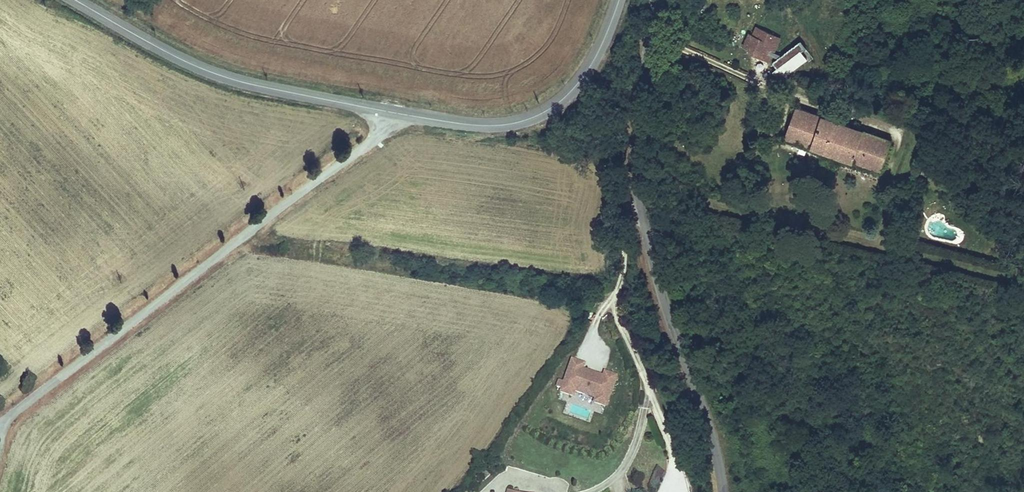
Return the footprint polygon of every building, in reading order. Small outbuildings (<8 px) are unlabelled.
[(753,36),(759,39),(763,30),(757,27),(753,36)] [(775,35),(763,30),(759,39),(753,36),(750,34),(744,47),(751,49),(754,51),(753,53),(770,61),(776,47),(771,45),(775,35)] [(771,45),(776,47),(780,37),(775,35),(771,45)] [(780,78),(811,59),(800,42),(770,62),(780,78)] [(881,170),(891,140),(795,106),(785,136),(811,145),(825,150),(840,155),(853,160),(881,170)] [(570,358),(563,381),(557,379),(554,391),(608,407),(617,377),(585,367),(586,363),(570,358)]
